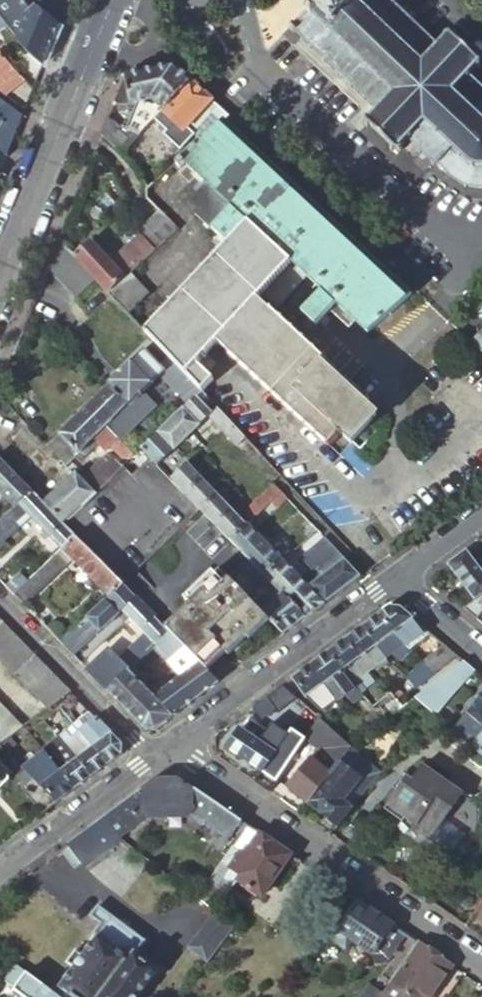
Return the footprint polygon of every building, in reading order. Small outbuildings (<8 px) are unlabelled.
[(5,26),(15,39),(25,30),(16,20),(12,9),(30,0),(0,0),(0,19),(5,26)] [(40,12),(61,25),(66,12),(52,0),(34,0),(40,12)] [(312,4),(311,3),(304,10),(307,12),(295,24),(293,23),(288,28),(294,33),(296,31),(310,44),(308,47),(311,49),(313,47),(324,57),(322,60),(324,62),(327,60),(337,70),(335,72),(338,74),(340,72),(350,82),(348,84),(351,87),(353,85),(364,95),(362,97),(365,100),(367,97),(378,108),(370,117),(367,114),(364,117),(367,120),(366,121),(368,123),(366,125),(369,127),(372,125),(393,145),(391,147),(394,150),(396,148),(397,150),(399,149),(401,151),(404,147),(415,157),(421,151),(422,152),(423,151),(434,161),(432,163),(434,165),(437,163),(438,165),(440,163),(446,169),(445,170),(447,173),(449,171),(456,177),(458,178),(461,180),(462,181),(465,182),(465,184),(468,186),(469,183),(471,184),(474,184),(478,185),(481,186),(481,84),(481,83),(480,84),(468,74),(476,66),(479,68),(481,65),(479,62),(480,61),(479,59),(481,57),(478,55),(475,58),(453,37),(456,34),(453,31),(452,33),(450,32),(449,33),(446,30),(443,33),(446,36),(438,45),(427,34),(428,32),(426,29),(424,31),(413,21),(415,19),(412,17),(410,19),(400,9),(401,6),(399,4),(397,6),(391,0),(316,0),(312,4)] [(25,30),(15,39),(29,53),(31,56),(44,67),(53,43),(31,24),(25,30)] [(0,51),(0,58),(16,72),(22,78),(30,69),(7,46),(0,51)] [(0,58),(0,87),(16,72),(0,58)] [(162,112),(190,81),(173,65),(124,75),(129,105),(150,101),(162,112)] [(124,75),(112,106),(129,105),(124,75)] [(199,142),(223,121),(227,116),(205,95),(190,81),(162,112),(148,126),(147,127),(154,134),(157,130),(159,132),(170,120),(181,130),(185,126),(199,142)] [(6,156),(23,117),(0,100),(0,150),(6,156)] [(148,126),(162,112),(150,101),(129,105),(126,114),(148,126)] [(101,135),(122,155),(147,127),(148,126),(126,114),(118,126),(109,122),(109,118),(107,117),(101,135)] [(237,133),(223,121),(199,142),(180,159),(182,160),(177,166),(181,169),(186,164),(198,175),(190,183),(206,199),(194,212),(226,241),(246,219),(291,261),(321,289),(301,311),(315,325),(336,303),(368,332),(412,296),(395,280),(398,276),(275,161),(242,130),(241,129),(237,133)] [(160,244),(164,241),(178,228),(160,211),(145,226),(147,229),(160,244)] [(257,299),(291,261),(246,219),(226,241),(163,311),(206,356),(217,343),(257,299)] [(147,229),(141,234),(155,249),(160,244),(147,229)] [(128,273),(155,249),(141,234),(111,261),(125,276),(128,273)] [(74,255),(59,238),(48,264),(57,274),(76,257),(74,255)] [(90,239),(74,255),(76,257),(89,271),(108,291),(125,276),(111,261),(90,239)] [(89,271),(76,257),(57,274),(71,288),(89,271)] [(125,276),(108,291),(128,314),(147,295),(128,273),(125,276)] [(257,299),(217,343),(241,366),(267,342),(305,384),(329,364),(257,299)] [(179,367),(201,392),(214,379),(199,364),(206,356),(163,311),(145,331),(168,356),(179,367)] [(470,342),(481,354),(481,329),(470,342)] [(355,437),(305,384),(267,342),(241,366),(329,445),(340,433),(351,442),(355,437)] [(108,383),(109,385),(128,404),(107,425),(121,439),(156,405),(144,392),(161,375),(166,370),(160,364),(144,348),(108,383)] [(168,356),(160,364),(166,370),(161,375),(188,404),(192,400),(201,392),(179,367),(168,356)] [(369,402),(329,364),(305,384),(355,437),(376,413),(366,404),(369,402)] [(45,447),(64,467),(73,457),(78,462),(96,445),(103,453),(109,447),(121,459),(127,460),(134,453),(121,439),(107,425),(128,404),(109,385),(45,447)] [(183,409),(199,426),(207,416),(216,407),(207,398),(201,392),(192,400),(188,404),(183,409)] [(253,446),(216,407),(207,416),(222,431),(244,454),(253,446)] [(190,433),(199,426),(183,409),(158,434),(174,450),(176,448),(190,433)] [(174,450),(158,434),(142,449),(146,453),(157,465),(174,450)] [(139,453),(136,455),(133,458),(141,467),(147,461),(142,456),(139,453)] [(72,476),(93,498),(123,469),(110,457),(102,459),(83,477),(70,464),(65,468),(72,476)] [(0,462),(0,492),(14,506),(18,503),(30,492),(0,462)] [(188,463),(171,479),(185,494),(202,478),(188,463)] [(42,505),(64,526),(93,498),(72,476),(42,505)] [(185,494),(200,509),(216,493),(202,478),(185,494)] [(270,503),(280,492),(273,484),(269,488),(267,486),(259,494),(261,496),(269,504),(270,503)] [(42,505),(30,492),(18,503),(26,512),(30,516),(61,547),(73,535),(64,526),(42,505)] [(287,499),(280,492),(270,503),(276,509),(287,499)] [(200,509),(214,524),(231,508),(216,493),(200,509)] [(269,504),(261,496),(251,506),(246,511),(246,517),(251,522),(269,504)] [(14,506),(0,519),(0,547),(4,544),(2,541),(14,529),(11,526),(26,512),(18,503),(14,506)] [(231,508),(214,524),(230,541),(247,525),(231,508)] [(30,516),(26,512),(11,526),(14,529),(30,516)] [(316,530),(310,524),(307,528),(312,533),(316,530)] [(247,525),(230,541),(247,559),(266,579),(283,563),(247,525)] [(313,535),(312,533),(307,528),(302,532),(309,539),(313,535)] [(120,583),(73,535),(61,547),(71,558),(108,595),(120,583)] [(352,584),(361,577),(324,539),(297,563),(308,574),(301,581),(324,605),(352,584)] [(481,573),(481,557),(474,546),(466,551),(481,573)] [(71,558),(61,547),(14,594),(25,604),(71,558)] [(447,565),(475,602),(481,597),(481,573),(466,551),(447,565)] [(298,624),(305,619),(266,579),(247,559),(239,568),(254,585),(244,594),(268,621),(282,636),(298,624)] [(319,608),(324,605),(301,581),(283,563),(266,579),(305,619),(319,608)] [(268,621),(244,594),(230,579),(224,584),(213,573),(184,602),(189,607),(184,611),(226,654),(227,656),(247,637),(249,639),(268,621)] [(140,604),(120,583),(108,595),(85,618),(98,631),(120,609),(127,616),(140,604)] [(464,610),(476,620),(481,613),(481,597),(475,602),(464,610)] [(165,629),(140,604),(127,616),(128,617),(149,638),(156,644),(168,632),(165,629)] [(386,610),(378,615),(405,646),(422,633),(412,620),(413,619),(401,608),(389,607),(386,610)] [(165,629),(168,632),(182,646),(194,658),(198,663),(207,672),(226,654),(184,611),(165,629)] [(405,646),(378,615),(372,620),(362,627),(385,658),(393,652),(402,660),(410,650),(405,646)] [(61,641),(59,643),(72,656),(98,631),(85,618),(65,637),(61,641)] [(0,619),(0,662),(47,710),(56,703),(71,692),(0,619)] [(385,658),(362,627),(356,632),(345,640),(360,659),(369,672),(374,669),(387,660),(385,658)] [(55,636),(61,641),(65,637),(60,632),(55,636)] [(168,632),(156,644),(152,648),(160,657),(174,672),(176,671),(174,669),(178,666),(171,657),(182,646),(168,632)] [(156,644),(149,638),(135,652),(132,649),(120,660),(130,670),(138,662),(152,648),(156,644)] [(338,645),(328,653),(342,672),(353,685),(357,681),(369,672),(360,659),(345,640),(338,645)] [(436,673),(457,656),(444,645),(423,662),(424,662),(436,673)] [(178,666),(180,668),(194,658),(182,646),(171,657),(178,666)] [(160,657),(152,648),(138,662),(146,671),(160,657)] [(109,649),(87,670),(108,692),(130,670),(120,660),(109,649)] [(342,672),(328,653),(320,658),(311,665),(334,698),(338,702),(345,696),(352,704),(362,696),(360,693),(356,688),(354,689),(342,672)] [(473,670),(463,661),(415,699),(431,713),(435,716),(441,708),(473,670)] [(130,670),(108,692),(145,729),(154,731),(173,717),(198,698),(180,676),(152,697),(138,683),(148,673),(146,671),(138,662),(130,670)] [(407,677),(409,679),(417,689),(436,673),(424,662),(407,677)] [(209,690),(219,683),(207,672),(198,663),(180,676),(198,698),(209,690)] [(304,670),(292,679),(307,698),(313,693),(323,706),(334,698),(311,665),(304,670)] [(363,690),(357,681),(353,685),(356,688),(360,693),(363,690)] [(283,686),(267,698),(275,709),(278,713),(295,700),(283,686)] [(393,692),(390,694),(396,701),(386,708),(393,717),(412,702),(405,694),(399,699),(393,692)] [(453,732),(472,748),(479,738),(481,734),(481,695),(459,724),(453,732)] [(267,698),(253,708),(262,719),(275,709),(267,698)] [(9,714),(0,704),(0,722),(9,714)] [(441,708),(435,716),(453,732),(459,724),(441,708)] [(54,720),(47,710),(36,717),(38,719),(37,720),(44,728),(45,727),(54,720)] [(0,744),(23,727),(9,714),(0,722),(0,744)] [(111,733),(96,719),(78,732),(84,739),(92,747),(111,733)] [(40,731),(44,728),(37,720),(34,722),(40,731)] [(287,789),(308,804),(340,765),(351,752),(353,750),(320,720),(305,741),(318,751),(301,772),(287,789)] [(263,775),(276,784),(278,782),(289,765),(276,755),(284,743),(253,722),(244,734),(240,730),(227,749),(263,775)] [(30,737),(23,727),(0,744),(9,753),(30,737)] [(122,745),(111,733),(92,747),(109,765),(118,758),(121,755),(122,745)] [(472,748),(481,756),(481,741),(479,738),(472,748)] [(75,760),(92,777),(105,768),(109,765),(92,747),(84,739),(67,751),(75,760)] [(51,762),(59,771),(75,760),(67,751),(66,750),(51,762)] [(20,767),(31,778),(40,787),(59,771),(51,762),(42,751),(20,767)] [(362,761),(351,752),(340,765),(351,773),(362,761)] [(59,771),(75,790),(88,780),(92,777),(75,760),(59,771)] [(308,804),(338,826),(353,808),(344,801),(369,771),(371,769),(362,761),(351,773),(340,765),(308,804)] [(290,764),(289,765),(278,782),(287,789),(301,772),(290,764)] [(464,796),(424,767),(414,781),(409,778),(390,805),(418,826),(416,829),(432,840),(446,820),(464,796)] [(40,787),(57,804),(68,795),(75,790),(59,771),(40,787)] [(369,771),(344,801),(353,808),(378,778),(369,771)] [(276,784),(263,775),(257,784),(270,793),(276,784)] [(43,814),(57,804),(40,787),(31,778),(19,790),(43,814)] [(144,788),(102,820),(117,838),(148,815),(184,817),(198,826),(202,825),(205,821),(215,828),(211,834),(212,835),(221,841),(224,843),(240,821),(178,778),(158,778),(144,788)] [(117,838),(102,820),(86,831),(68,845),(69,847),(82,863),(83,865),(88,865),(117,843),(118,839),(117,838)] [(467,835),(446,820),(432,840),(452,855),(467,835)] [(262,897),(291,856),(247,826),(221,863),(240,876),(237,880),(242,884),(241,885),(246,889),(245,890),(251,894),(251,893),(256,896),(257,894),(262,897)] [(221,841),(212,835),(200,852),(209,859),(221,841)] [(69,847),(62,852),(74,868),(82,863),(69,847)] [(240,876),(221,863),(196,898),(212,910),(220,899),(222,900),(237,880),(240,876)] [(393,926),(356,901),(329,939),(345,950),(351,942),(371,955),(373,956),(393,926)] [(56,996),(57,996),(139,996),(158,971),(136,954),(146,940),(99,906),(91,917),(100,924),(92,935),(96,938),(58,988),(60,989),(56,996)] [(234,927),(215,912),(188,948),(208,963),(234,927)] [(373,956),(371,955),(374,967),(386,965),(406,935),(393,926),(373,956)] [(417,943),(399,969),(387,987),(382,994),(387,996),(431,996),(452,967),(417,943)] [(4,980),(3,981),(15,989),(13,990),(22,996),(57,996),(56,996),(15,966),(4,980)] [(360,996),(380,996),(381,996),(367,987),(360,996)]
